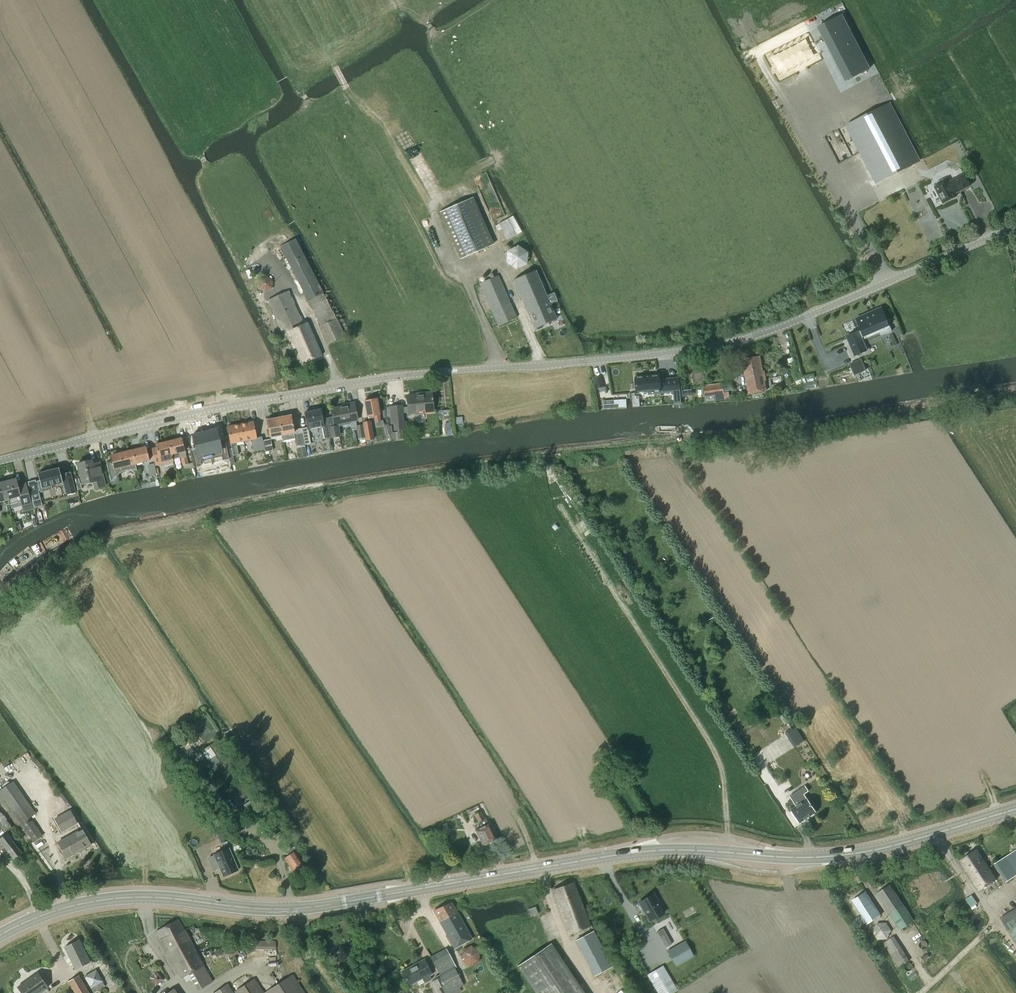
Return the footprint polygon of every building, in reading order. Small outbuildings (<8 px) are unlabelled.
[(836,18),(819,26),(847,80),(869,69),(845,21),(841,15),(836,18)] [(918,162),(888,104),(847,125),(877,183),(918,162)] [(955,193),(971,185),(965,174),(949,182),(948,180),(946,181),(945,180),(943,179),(937,182),(936,184),(937,186),(935,187),(943,203),(957,196),(955,193)] [(493,245),(472,198),(440,212),(460,259),(493,245)] [(529,229),(518,211),(499,222),(510,240),(529,229)] [(327,344),(344,336),(336,318),(335,319),(322,293),(323,293),(295,239),(280,247),(308,301),(327,344)] [(554,292),(546,295),(536,271),(514,280),(535,328),(536,327),(538,329),(542,327),(542,325),(557,319),(550,304),(558,301),(554,292)] [(498,325),(516,318),(498,275),(487,281),(486,278),(483,279),(484,281),(480,283),(498,325)] [(304,364),(322,355),(307,323),(303,324),(288,291),(268,300),(281,330),(287,328),(304,364)] [(846,337),(855,356),(867,351),(861,338),(864,337),(865,339),(880,332),(881,336),(891,331),(881,308),(856,319),(861,331),(859,333),(858,331),(846,337)] [(750,393),(766,390),(760,357),(744,360),(750,393)] [(861,360),(850,365),(854,375),(865,371),(861,360)] [(660,375),(636,377),(638,393),(661,390),(662,393),(668,393),(674,392),(680,392),(679,379),(660,381),(660,375)] [(604,388),(601,376),(595,378),(598,389),(604,388)] [(723,383),(704,386),(705,398),(706,402),(715,401),(729,399),(728,391),(724,391),(723,383)] [(402,405),(393,406),(394,420),(391,420),(391,424),(393,424),(394,431),(407,430),(406,422),(403,422),(402,413),(408,412),(408,414),(433,411),(432,392),(422,393),(422,394),(407,395),(408,409),(402,409),(402,405)] [(379,414),(376,398),(370,400),(370,398),(365,399),(365,401),(364,401),(367,417),(374,415),(375,422),(380,421),(379,414)] [(626,399),(602,400),(602,408),(626,407),(626,399)] [(331,409),(332,417),(328,418),(331,437),(339,436),(337,423),(357,420),(354,402),(347,404),(347,406),(331,409)] [(307,427),(302,428),(303,433),(304,444),(310,443),(308,429),(310,429),(311,431),(316,430),(317,428),(322,427),(324,439),(330,438),(326,418),(322,419),(320,409),(311,411),(310,410),(307,410),(307,412),(305,412),(307,424),(307,427)] [(290,415),(278,417),(281,434),(283,440),(291,439),(290,433),(293,432),(294,434),(294,438),(295,438),(296,446),(304,444),(303,433),(302,428),(296,429),(293,430),(290,415)] [(278,417),(267,419),(270,437),(281,434),(278,417)] [(366,440),(374,439),(371,421),(363,422),(366,440)] [(264,450),(262,440),(257,441),(253,422),(240,424),(241,431),(243,440),(250,439),(253,452),(264,450)] [(241,431),(240,424),(227,427),(231,448),(227,449),(230,458),(230,459),(233,458),(232,456),(238,455),(236,442),(243,440),(241,431)] [(363,425),(357,426),(359,438),(365,437),(363,425)] [(216,429),(204,432),(211,459),(222,456),(223,460),(230,458),(227,449),(226,442),(220,444),(216,429)] [(196,450),(190,451),(194,467),(201,465),(199,460),(210,457),(210,459),(211,459),(204,432),(192,435),(196,450)] [(180,457),(179,452),(184,451),(181,437),(168,441),(171,454),(171,455),(172,459),(173,459),(180,457)] [(262,440),(264,450),(265,450),(265,451),(272,450),(270,439),(263,440),(262,440)] [(171,454),(168,441),(155,444),(156,447),(151,448),(155,466),(173,461),(173,459),(172,459),(171,455),(171,454)] [(133,455),(135,463),(148,460),(145,447),(132,450),(133,455)] [(136,470),(134,463),(135,463),(133,455),(132,450),(118,453),(118,454),(111,456),(112,462),(106,463),(111,481),(122,470),(135,469),(135,470),(136,470)] [(94,488),(105,485),(100,465),(93,467),(91,459),(76,463),(81,483),(93,480),(95,487),(94,487),(94,488)] [(35,480),(28,482),(33,501),(34,508),(42,506),(40,499),(38,491),(40,490),(40,492),(52,489),(51,486),(62,483),(65,493),(66,493),(67,495),(75,493),(70,472),(60,474),(59,468),(37,473),(39,480),(39,481),(38,481),(36,482),(35,480)] [(8,479),(3,481),(8,499),(7,499),(8,504),(20,501),(22,505),(30,503),(25,484),(17,486),(15,478),(9,480),(8,479)] [(803,741),(795,728),(786,734),(794,747),(803,741)] [(234,802),(253,789),(231,756),(212,768),(234,802)] [(42,835),(31,820),(29,822),(27,819),(35,813),(13,781),(0,789),(0,794),(33,841),(42,835)] [(789,796),(793,801),(796,806),(790,809),(799,823),(816,812),(801,789),(789,796)] [(62,830),(76,822),(69,810),(55,818),(62,830)] [(483,819),(480,812),(474,814),(478,822),(479,821),(481,827),(475,830),(483,845),(496,839),(488,823),(488,824),(485,818),(483,819)] [(85,848),(91,845),(82,829),(58,842),(66,857),(84,847),(85,848)] [(294,872),(304,865),(295,852),(297,850),(294,846),(295,845),(285,830),(275,837),(285,852),(286,851),(289,856),(285,858),(294,872)] [(227,840),(224,831),(218,834),(221,842),(227,840)] [(22,853),(7,833),(0,838),(0,850),(5,847),(13,859),(22,853)] [(223,876),(238,870),(229,848),(214,854),(214,855),(208,858),(212,867),(216,866),(216,867),(218,868),(219,867),(223,876)] [(980,891),(997,880),(977,851),(961,862),(980,891)] [(1015,876),(1015,851),(995,865),(1007,882),(1015,876)] [(569,934),(590,926),(574,883),(552,890),(569,934)] [(901,930),(914,921),(890,885),(877,894),(901,930)] [(867,924),(881,916),(866,893),(852,901),(862,916),(857,919),(862,926),(866,923),(867,924)] [(649,920),(664,912),(653,894),(639,902),(649,920)] [(966,899),(972,910),(977,907),(975,905),(978,904),(972,895),(966,899)] [(451,902),(433,911),(439,922),(454,948),(472,938),(457,913),(451,902)] [(528,908),(530,914),(531,916),(538,913),(536,906),(528,908)] [(1001,919),(1008,931),(1009,930),(1015,926),(1015,909),(1001,919)] [(198,989),(213,981),(204,965),(206,964),(203,958),(201,959),(189,938),(178,919),(156,931),(162,944),(181,978),(189,973),(198,989)] [(886,945),(903,972),(912,966),(895,939),(886,945)] [(694,956),(685,940),(667,951),(675,966),(694,956)] [(75,970),(89,963),(79,941),(65,948),(75,970)] [(517,966),(535,992),(584,992),(550,943),(517,966)] [(436,966),(441,974),(455,967),(456,966),(446,948),(430,956),(435,966),(436,966)] [(404,970),(411,983),(422,977),(425,982),(431,979),(429,975),(432,973),(424,960),(404,970)] [(676,990),(662,966),(647,975),(658,992),(671,992),(676,990)] [(463,984),(458,974),(455,967),(441,974),(441,976),(431,981),(435,989),(434,989),(436,992),(447,992),(463,984)] [(47,986),(38,973),(18,987),(22,992),(38,992),(47,986)] [(292,975),(265,992),(303,992),(292,975)] [(78,976),(68,982),(75,992),(88,992),(78,976)] [(254,979),(233,992),(227,984),(215,992),(263,992),(254,979)]
